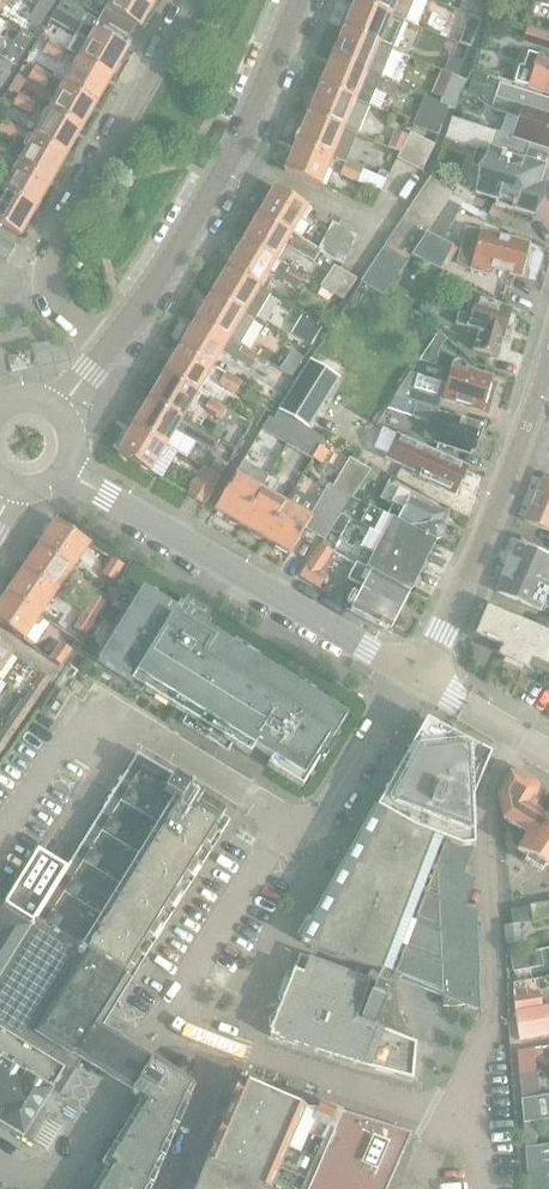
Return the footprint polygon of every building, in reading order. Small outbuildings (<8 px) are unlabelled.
[(35,6),(47,14),(55,0),(38,0),(35,6)] [(154,1),(153,0),(112,0),(106,9),(139,28),(154,1)] [(355,1),(403,21),(412,0),(355,0),(355,1)] [(458,10),(470,15),(480,19),(484,10),(487,2),(486,2),(482,0),(463,0),(458,10)] [(81,22),(85,15),(61,1),(51,19),(75,32),(81,22)] [(355,1),(343,29),(391,49),(403,21),(355,1)] [(39,26),(47,14),(35,6),(27,19),(39,26)] [(85,15),(81,22),(95,30),(99,22),(85,15)] [(458,44),(470,49),(482,20),(480,19),(470,15),(458,44)] [(343,29),(331,58),(379,78),(391,49),(343,29)] [(14,64),(31,35),(22,30),(5,59),(14,64)] [(95,30),(79,57),(111,75),(126,48),(95,30)] [(65,49),(48,39),(42,51),(59,61),(65,49)] [(541,50),(548,52),(548,42),(543,41),(541,50)] [(479,52),(470,49),(460,78),(466,81),(468,78),(469,78),(474,71),(479,52)] [(522,68),(517,67),(512,83),(548,94),(548,60),(526,53),(522,68)] [(79,57),(64,84),(96,102),(111,75),(79,57)] [(397,85),(379,78),(331,58),(320,86),(354,100),(361,84),(392,97),(397,85)] [(49,76),(32,66),(26,78),(43,88),(49,76)] [(8,73),(0,68),(0,84),(1,85),(8,73)] [(460,91),(466,81),(460,78),(444,71),(434,94),(445,99),(443,104),(448,106),(454,109),(460,91)] [(474,71),(467,92),(480,97),(487,76),(474,71)] [(26,81),(16,76),(9,87),(18,93),(19,93),(26,81)] [(64,84),(49,110),(80,129),(96,102),(64,84)] [(494,98),(548,115),(548,113),(548,99),(498,84),(494,98)] [(354,100),(320,86),(315,98),(312,96),(306,110),(309,111),(308,114),(342,129),(355,134),(367,106),(354,100)] [(35,102),(18,93),(11,104),(28,114),(35,102)] [(548,115),(494,98),(490,110),(505,115),(500,132),(504,134),(504,135),(548,149),(548,115)] [(442,126),(448,106),(436,102),(429,122),(442,126)] [(49,110),(34,136),(33,137),(65,156),(80,129),(49,110)] [(308,114),(296,142),(331,156),(342,129),(308,114)] [(446,138),(475,147),(498,154),(504,135),(504,134),(500,132),(500,133),(452,118),(446,138)] [(4,155),(50,182),(65,156),(33,137),(34,136),(4,119),(0,126),(0,133),(13,140),(4,155)] [(387,148),(399,152),(407,137),(394,132),(387,148)] [(408,137),(407,137),(399,152),(400,153),(397,158),(421,171),(434,146),(410,133),(408,137)] [(374,142),(356,135),(352,145),(369,152),(374,142)] [(318,185),(331,156),(296,142),(284,171),(318,185)] [(498,154),(475,147),(470,162),(488,167),(479,196),(533,213),(546,170),(498,154)] [(3,191),(34,209),(50,182),(4,155),(0,153),(0,168),(12,175),(3,191)] [(362,169),(345,162),(340,172),(358,179),(362,169)] [(430,179),(406,215),(428,229),(446,201),(451,195),(452,193),(430,179)] [(273,188),(257,215),(291,234),(306,207),(273,188)] [(34,209),(3,191),(0,195),(0,225),(19,236),(34,209)] [(451,195),(446,201),(459,208),(485,221),(488,215),(451,195)] [(421,239),(414,251),(410,257),(439,272),(440,271),(442,272),(453,249),(441,243),(459,208),(446,201),(428,229),(421,239)] [(290,234),(291,234),(257,215),(242,241),(275,260),(284,245),(313,263),(320,251),(290,234)] [(406,215),(399,225),(421,239),(428,229),(406,215)] [(399,225),(391,236),(414,251),(421,239),(399,225)] [(529,261),(531,253),(528,249),(528,246),(500,238),(498,234),(489,232),(486,234),(478,232),(479,231),(466,228),(457,263),(467,269),(489,275),(491,269),(520,276),(523,264),(529,261)] [(342,264),(356,237),(344,230),(330,257),(342,264)] [(391,236),(384,248),(406,262),(410,257),(414,251),(391,236)] [(0,239),(0,269),(14,247),(0,239)] [(275,260),(242,241),(226,267),(259,287),(267,273),(296,290),(304,278),(275,260)] [(384,248),(368,271),(391,285),(406,262),(384,248)] [(342,300),(355,279),(334,266),(321,287),(342,300)] [(269,292),(259,287),(226,267),(211,294),(254,319),(269,292)] [(383,297),(391,285),(368,271),(361,282),(383,297)] [(211,294),(195,320),(239,346),(254,319),(211,294)] [(512,325),(514,317),(510,314),(512,310),(476,299),(475,300),(470,298),(465,315),(458,313),(455,325),(478,332),(473,350),(495,357),(501,338),(502,338),(506,325),(512,325)] [(433,324),(440,312),(424,302),(417,314),(433,324)] [(293,334),(313,346),(323,329),(303,317),(293,334)] [(257,357),(239,346),(195,320),(180,347),(212,366),(221,351),(250,368),(257,357)] [(180,347),(164,373),(197,392),(212,366),(180,347)] [(278,368),(290,376),(303,358),(290,349),(278,368)] [(264,373),(269,364),(257,357),(251,366),(264,373)] [(278,410),(300,424),(308,429),(328,397),(340,378),(309,359),(297,379),(278,410)] [(453,361),(446,384),(411,373),(402,388),(395,397),(416,404),(438,412),(441,400),(455,404),(456,402),(481,410),(486,394),(491,391),(492,386),(489,380),(489,379),(464,371),(465,366),(462,361),(457,359),(453,361)] [(164,373),(149,399),(181,419),(197,392),(164,373)] [(242,383),(225,373),(219,384),(235,393),(242,383)] [(218,440),(181,419),(149,399),(133,426),(165,445),(174,430),(211,452),(218,440)] [(203,410),(220,420),(220,418),(233,426),(239,417),(209,399),(203,410)] [(445,414),(438,412),(416,404),(412,417),(428,422),(423,437),(434,441),(434,442),(470,454),(471,451),(474,450),(476,443),(475,439),(478,427),(444,416),(445,414)] [(150,472),(165,445),(133,426),(117,452),(150,472)] [(277,439),(288,445),(294,433),(284,427),(277,439)] [(465,468),(397,437),(398,435),(383,429),(375,447),(390,454),(387,459),(420,474),(418,478),(454,494),(459,481),(463,483),(468,473),(464,471),(465,468)] [(304,439),(294,433),(288,445),(297,450),(304,439)] [(330,452),(320,446),(312,459),(323,465),(330,452)] [(210,469),(221,476),(227,464),(217,457),(210,469)] [(294,491),(286,503),(286,504),(266,539),(290,553),(305,528),(323,538),(330,529),(331,529),(351,499),(351,498),(367,471),(349,460),(332,489),(327,487),(316,504),(294,491)] [(215,509),(242,525),(262,489),(260,488),(266,478),(243,464),(237,475),(236,474),(215,509)] [(372,464),(367,471),(364,476),(375,482),(382,469),(372,464)] [(202,465),(186,493),(203,503),(212,488),(213,488),(219,477),(220,477),(221,476),(210,469),(202,465)] [(546,478),(527,524),(529,525),(529,524),(548,532),(548,479),(546,478)] [(392,506),(387,516),(434,541),(439,539),(442,535),(444,529),(442,524),(441,523),(440,522),(443,515),(386,486),(379,499),(392,506)] [(286,504),(286,503),(262,489),(242,525),(266,539),(286,504)] [(373,555),(366,569),(409,591),(409,590),(415,588),(420,579),(417,573),(434,541),(387,516),(351,499),(331,529),(340,534),(348,519),(369,530),(360,549),(373,555)] [(56,520),(39,544),(73,567),(90,543),(56,520)] [(509,568),(548,585),(548,556),(519,543),(509,568)] [(39,544),(22,569),(56,592),(73,567),(39,544)] [(112,581),(121,564),(112,559),(102,575),(112,581)] [(366,569),(356,564),(349,579),(364,587),(353,609),(390,627),(409,591),(366,569)] [(318,587),(325,577),(306,566),(300,576),(318,587)] [(509,568),(498,593),(541,612),(548,595),(548,585),(509,568)] [(22,569),(6,593),(40,616),(56,592),(22,569)] [(331,741),(347,715),(206,628),(209,622),(178,603),(175,608),(142,588),(97,661),(186,716),(181,724),(227,752),(232,745),(249,756),(254,748),(271,759),(266,766),(301,788),(317,762),(321,764),(334,743),(331,741)] [(40,616),(6,593),(0,602),(0,626),(23,641),(40,616)] [(94,595),(84,611),(95,619),(105,602),(94,595)] [(492,609),(480,635),(489,639),(497,643),(494,651),(502,655),(502,656),(506,658),(504,662),(522,670),(524,665),(528,667),(529,666),(548,675),(548,633),(492,609)] [(88,630),(95,619),(84,611),(74,627),(86,634),(88,630)] [(60,664),(70,649),(60,642),(50,658),(60,664)] [(13,653),(0,644),(0,672),(13,653)] [(41,672),(24,697),(34,704),(51,679),(41,672)] [(54,686),(40,710),(40,711),(46,714),(49,710),(56,715),(63,704),(56,700),(62,690),(56,687),(54,686)] [(24,697),(8,720),(18,727),(34,704),(24,697)] [(0,732),(0,751),(1,752),(18,727),(8,720),(0,732)] [(471,800),(489,756),(425,722),(299,942),(441,997),(442,1007),(463,1005),(479,1012),(478,976),(465,971),(475,944),(463,939),(474,912),(462,907),(473,879),(460,874),(471,847),(473,847),(471,800)] [(21,1138),(23,1135),(39,1109),(44,1101),(72,1056),(92,1024),(225,810),(138,756),(137,755),(112,794),(67,868),(39,851),(37,850),(10,893),(7,898),(0,893),(0,1125),(21,1138)] [(498,793),(503,818),(526,833),(517,848),(548,869),(548,816),(534,806),(537,802),(538,793),(536,785),(532,780),(514,769),(498,793)] [(529,908),(531,922),(548,919),(548,904),(529,908)] [(520,924),(531,922),(529,908),(512,911),(513,926),(513,925),(515,925),(520,924)] [(513,926),(505,926),(505,944),(521,944),(520,925),(520,924),(515,925),(513,925),(513,926)] [(511,957),(514,970),(527,968),(525,954),(511,957)] [(412,1079),(415,1045),(355,1021),(369,982),(298,956),(290,973),(285,974),(276,997),(279,1002),(275,1011),(267,1020),(267,1031),(266,1033),(303,1045),(304,1043),(306,1044),(309,1042),(313,1031),(319,1032),(323,1020),(318,1019),(320,1014),(340,1023),(338,1030),(345,1033),(349,1036),(347,1040),(355,1047),(384,1057),(380,1072),(412,1079)] [(411,1038),(411,1037),(403,1027),(398,1017),(380,1010),(384,1000),(388,1001),(392,991),(374,984),(360,1019),(411,1038)] [(512,997),(515,1014),(542,1009),(542,1005),(540,993),(512,997)] [(542,1005),(542,1009),(515,1014),(518,1040),(548,1036),(548,1004),(542,1005)] [(132,1093),(149,1103),(96,1188),(152,1188),(196,1087),(137,1052),(92,1024),(72,1056),(117,1084),(132,1093)] [(516,1051),(518,1075),(536,1072),(534,1049),(516,1051)] [(538,1097),(536,1072),(518,1075),(520,1098),(532,1097),(538,1097)] [(194,1188),(386,1188),(387,1188),(388,1186),(387,1186),(396,1167),(398,1164),(397,1164),(405,1145),(406,1145),(407,1142),(410,1133),(313,1103),(313,1104),(249,1085),(240,1081),(240,1082),(238,1081),(229,1102),(231,1103),(206,1162),(195,1188),(194,1188)] [(520,1098),(522,1122),(534,1120),(532,1097),(520,1098)] [(522,1122),(525,1148),(537,1146),(534,1120),(522,1122)] [(539,1170),(537,1146),(525,1148),(527,1172),(539,1170)] [(527,1172),(529,1188),(541,1188),(539,1170),(527,1172)]
